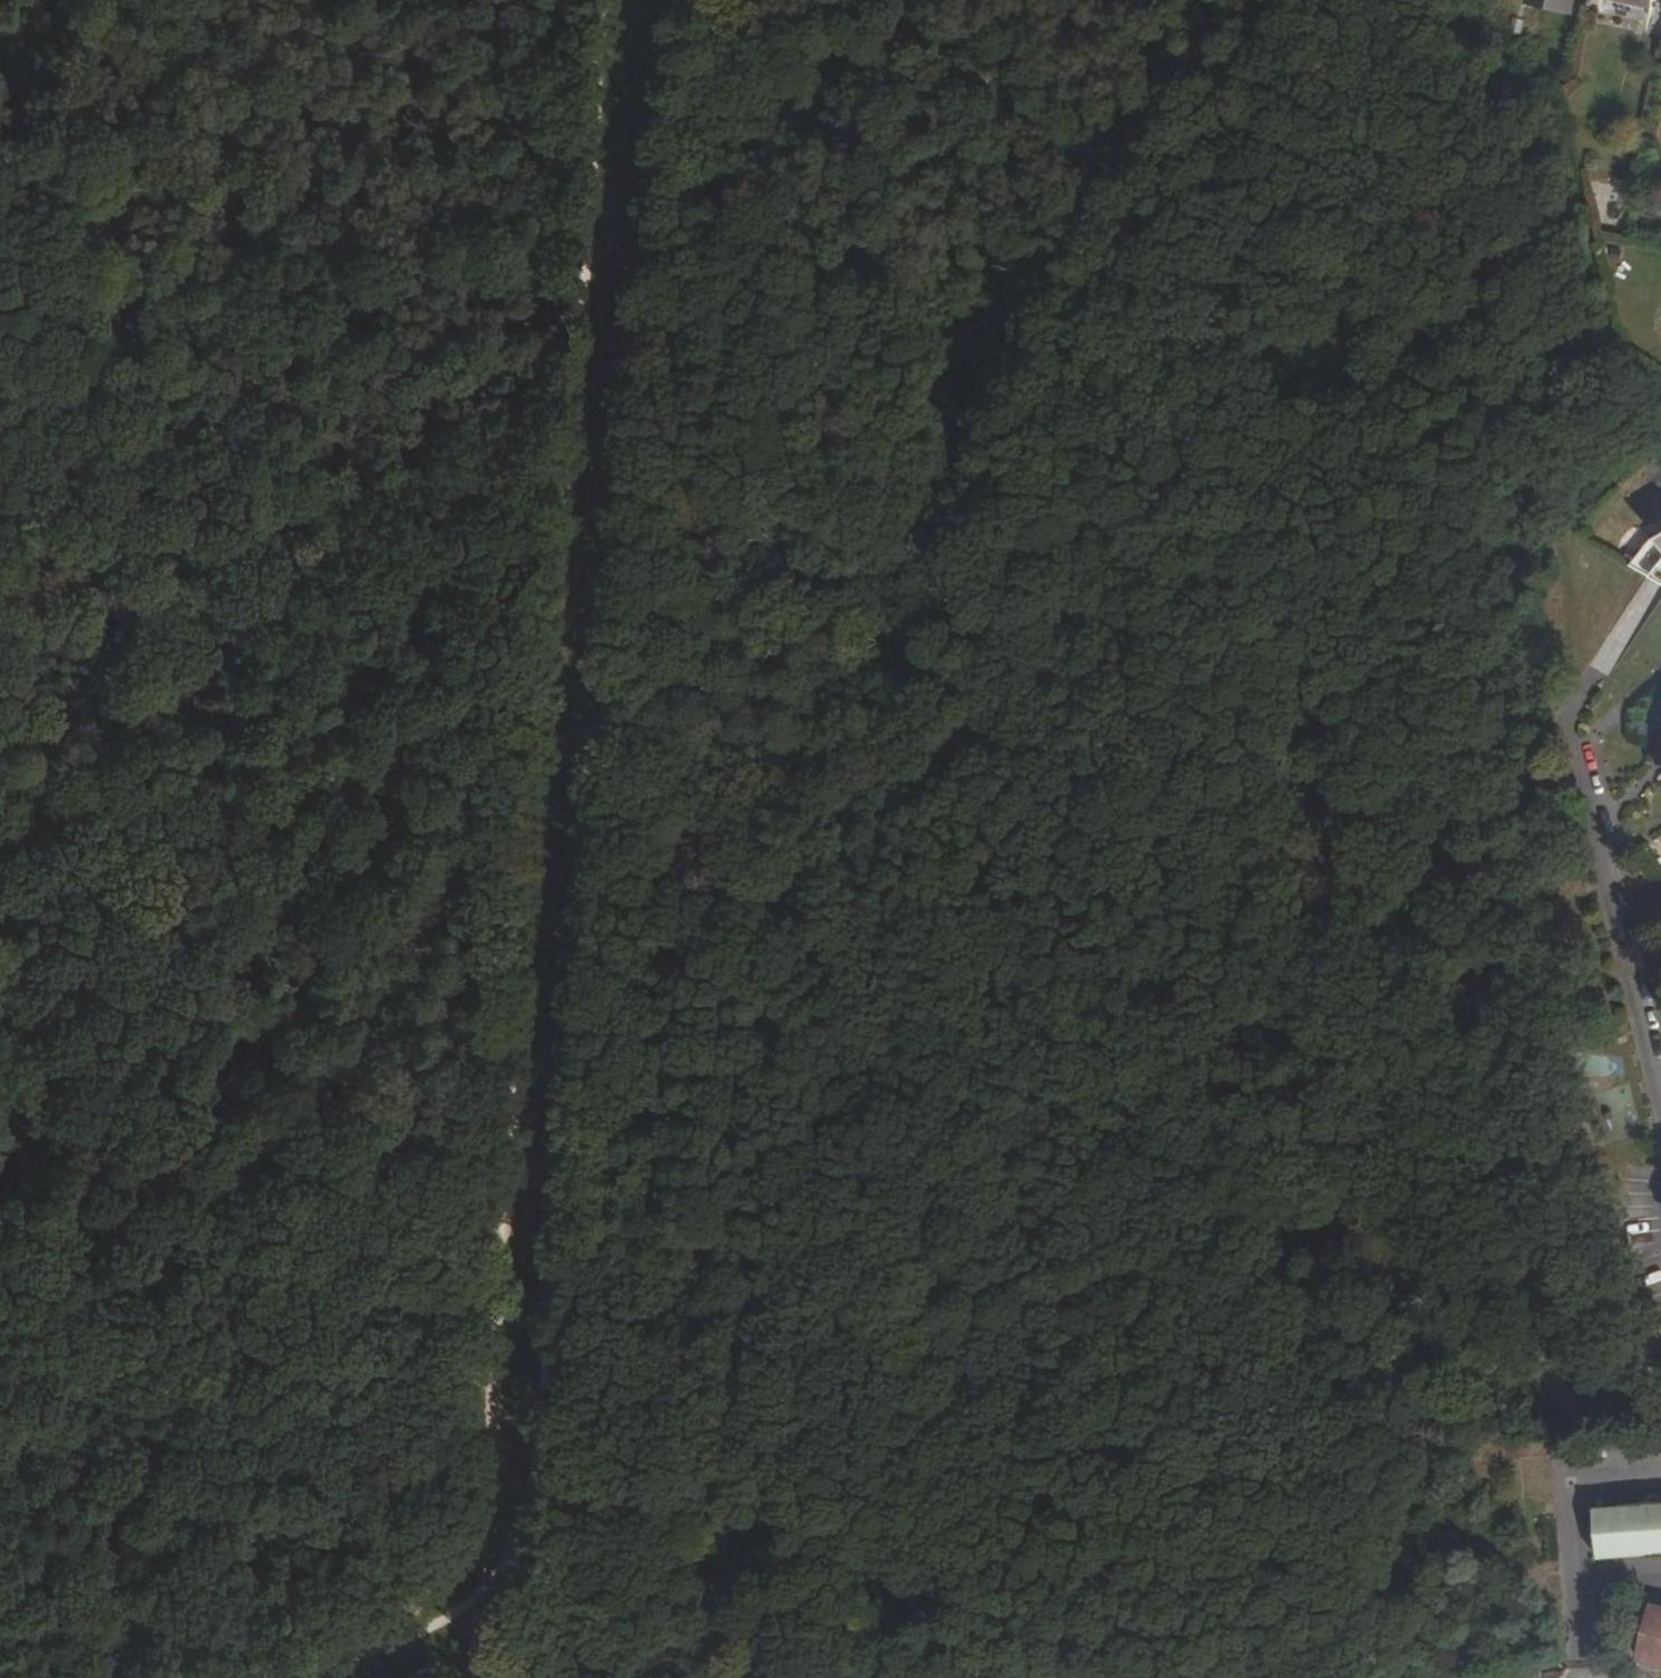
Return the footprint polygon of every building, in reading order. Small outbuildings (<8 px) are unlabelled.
[(1533,11),(1549,14),(1552,0),(1535,0),(1533,11)] [(1549,14),(1578,19),(1582,0),(1552,0),(1549,14)] [(1594,3),(1655,14),(1658,0),(1594,0),(1594,3)] [(1644,575),(1660,585),(1660,555),(1644,575)] [(1593,1509),(1596,1559),(1660,1556),(1660,1506),(1593,1509)] [(1623,1656),(1660,1666),(1660,1607),(1636,1601),(1623,1656)]
